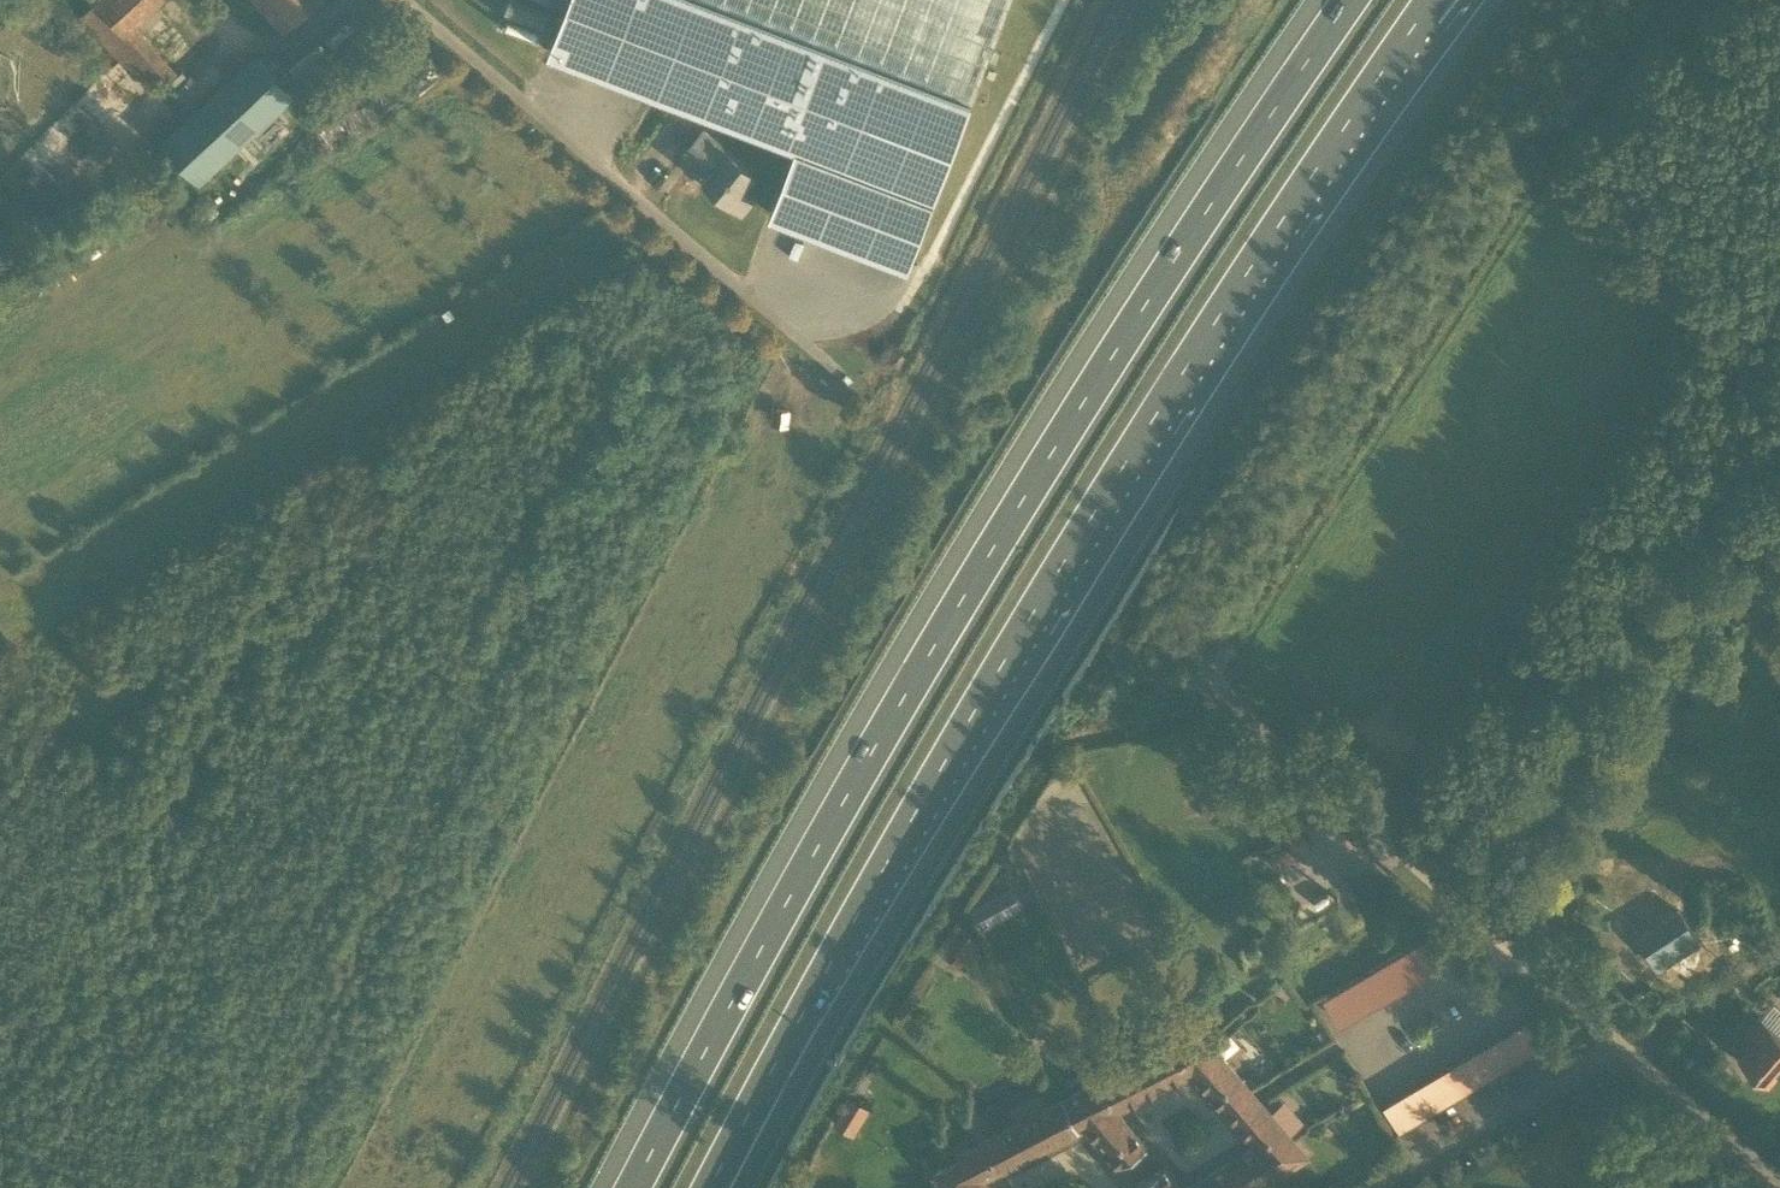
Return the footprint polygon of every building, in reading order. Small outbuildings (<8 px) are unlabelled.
[(78,13),(149,90),(173,68),(133,24),(160,0),(92,0),(78,13)] [(317,0),(255,0),(284,31),(317,0)] [(1010,0),(567,0),(549,48),(797,141),(769,212),(907,266),(1010,0)] [(256,50),(161,140),(200,181),(296,91),(256,50)] [(703,128),(685,150),(710,172),(703,180),(741,212),(754,198),(741,186),(754,172),(703,128)] [(1012,886),(970,909),(981,929),(1022,905),(1012,886)] [(1679,910),(1637,938),(1658,970),(1700,942),(1679,910)] [(1450,957),(1436,932),(1422,940),(1437,965),(1450,957)] [(1437,965),(1422,940),(1409,948),(1424,973),(1437,965)] [(1424,973),(1409,948),(1396,955),(1411,980),(1424,973)] [(1411,980),(1396,955),(1383,963),(1398,988),(1411,980)] [(1398,988),(1383,963),(1370,971),(1384,996),(1398,988)] [(1384,996),(1370,971),(1357,978),(1371,1003),(1384,996)] [(1371,1003),(1357,978),(1344,986),(1358,1011),(1371,1003)] [(1358,1011),(1344,986),(1330,994),(1345,1019),(1358,1011)] [(1759,1015),(1744,1032),(1752,1040),(1738,1057),(1767,1082),(1779,1068),(1779,1007),(1774,1002),(1761,1017),(1759,1015)] [(1546,1042),(1531,1017),(1518,1025),(1533,1050),(1546,1042)] [(1191,1058),(1213,1038),(1202,1025),(1131,1061),(1146,1091),(1195,1066),(1191,1058)] [(1533,1050),(1518,1025),(1505,1033),(1520,1058),(1533,1050)] [(1520,1058),(1505,1033),(1492,1041),(1507,1065),(1520,1058)] [(1191,1058),(1195,1066),(1227,1104),(1229,1103),(1253,1087),(1255,1087),(1213,1038),(1191,1058)] [(1507,1065),(1492,1041),(1479,1048),(1494,1073),(1507,1065)] [(1494,1073),(1479,1048),(1466,1056),(1481,1081),(1494,1073)] [(1481,1081),(1466,1056),(1453,1064),(1468,1089),(1481,1081)] [(1081,1124),(1088,1120),(1117,1104),(1146,1091),(1131,1061),(1083,1086),(1066,1095),(1081,1124)] [(1468,1089),(1453,1064),(1440,1072),(1455,1097),(1468,1089)] [(1455,1097),(1440,1072),(1427,1080),(1442,1104),(1455,1097)] [(1442,1104),(1427,1080),(1414,1087),(1429,1112),(1442,1104)] [(1429,1112),(1414,1087),(1392,1101),(1407,1125),(1429,1112)] [(1001,1128),(1024,1153),(1081,1124),(1066,1095),(1001,1128)] [(1234,1113),(1259,1141),(1260,1141),(1269,1152),(1296,1135),(1297,1135),(1263,1095),(1261,1097),(1262,1097),(1237,1112),(1236,1111),(1234,1113)] [(854,1111),(864,1117),(869,1109),(849,1097),(834,1123),(843,1129),(854,1111)] [(1150,1142),(1117,1104),(1088,1120),(1121,1160),(1150,1142)] [(976,1105),(964,1115),(976,1130),(988,1120),(976,1105)] [(955,1187),(977,1187),(988,1178),(983,1174),(1024,1153),(1001,1128),(958,1150),(963,1156),(937,1169),(955,1187)] [(1269,1152),(1259,1141),(1231,1158),(1248,1187),(1310,1150),(1297,1135),(1296,1135),(1269,1152)] [(1186,1186),(1185,1186),(1186,1187),(1246,1187),(1248,1187),(1231,1158),(1186,1186)] [(1145,1187),(1186,1187),(1185,1186),(1186,1186),(1166,1163),(1138,1180),(1145,1187)] [(977,1187),(997,1187),(988,1178),(977,1187)]
